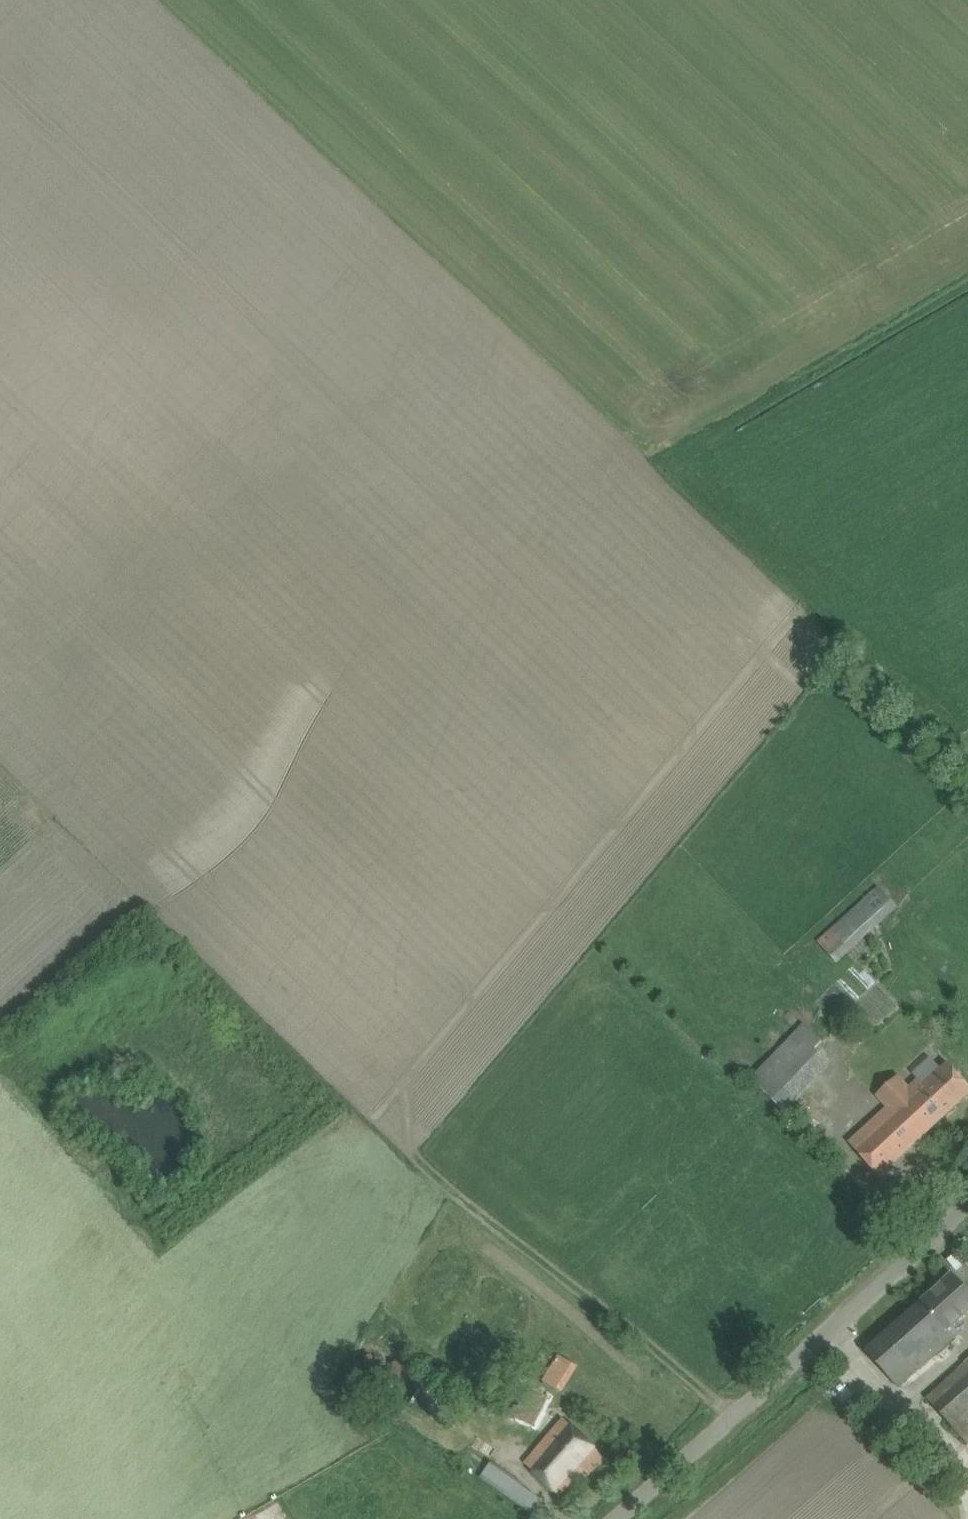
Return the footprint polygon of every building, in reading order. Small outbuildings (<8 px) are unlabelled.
[(817,941),(838,963),(898,908),(878,886),(817,941)] [(751,1080),(782,1110),(828,1061),(815,1049),(822,1042),(804,1024),(751,1080)] [(849,1143),(879,1177),(967,1094),(967,1085),(948,1063),(924,1086),(918,1080),(910,1087),(887,1108),(849,1143)] [(966,1289),(953,1274),(866,1352),(898,1387),(954,1338),(947,1330),(967,1311),(967,1291),(966,1289)] [(545,1381),(564,1391),(577,1365),(559,1356),(545,1381)] [(932,1405),(959,1434),(967,1427),(967,1373),(932,1405)] [(523,1464),(559,1496),(584,1470),(589,1476),(606,1458),(561,1419),(523,1464)] [(537,1500),(521,1488),(513,1498),(529,1510),(537,1500)]
